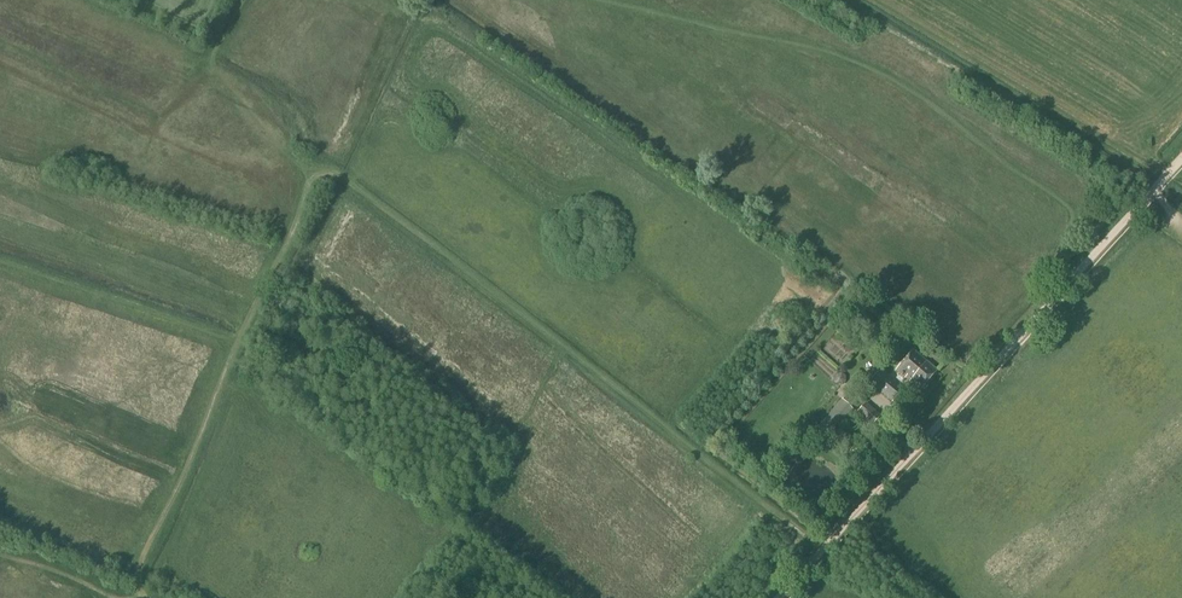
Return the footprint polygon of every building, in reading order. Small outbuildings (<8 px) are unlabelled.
[(889,315),(885,311),(881,317),(885,320),(889,315)] [(896,371),(920,391),(937,371),(913,351),(896,371)] [(870,382),(892,402),(903,390),(880,370),(870,382)] [(814,429),(825,439),(852,409),(841,399),(814,429)] [(868,418),(874,413),(866,404),(860,409),(868,418)] [(808,441),(813,446),(817,441),(812,437),(808,441)] [(737,446),(730,440),(726,444),(733,450),(737,446)] [(838,440),(834,444),(838,448),(842,444),(838,440)]
